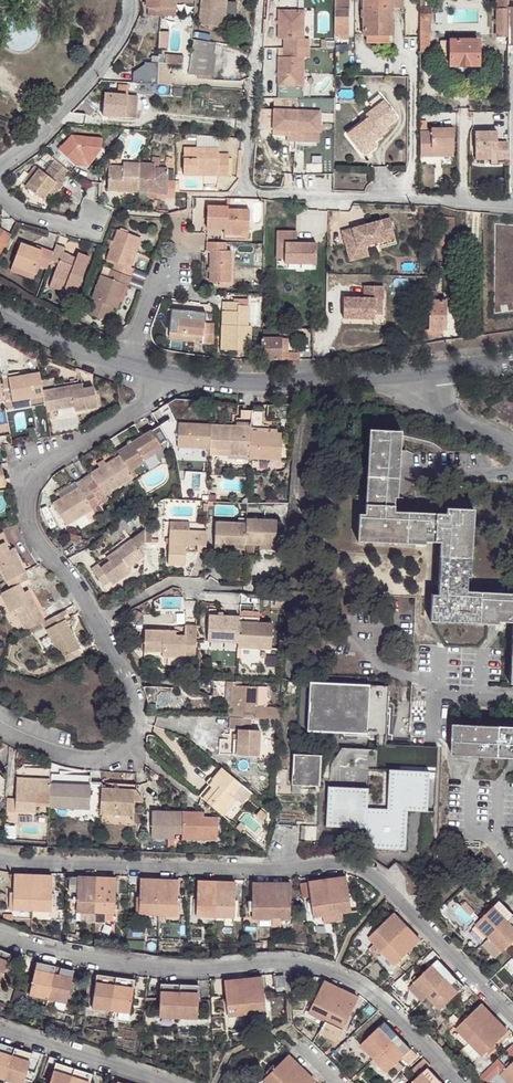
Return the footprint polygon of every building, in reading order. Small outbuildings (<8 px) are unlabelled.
[(195,0),(144,0),(146,0),(146,7),(147,9),(148,9),(148,17),(175,17),(175,3),(195,3),(195,0)] [(225,0),(200,0),(197,24),(223,28),(225,0)] [(334,34),(337,34),(349,34),(349,0),(335,0),(334,34)] [(363,35),(365,35),(365,41),(388,41),(387,35),(391,35),(391,6),(391,0),(363,0),(363,35)] [(431,19),(431,6),(426,6),(426,0),(420,0),(420,18),(420,19),(431,19)] [(509,6),(509,0),(494,0),(494,9),(497,10),(497,35),(509,36),(509,8),(509,6)] [(304,10),(278,10),(278,39),(283,39),(283,48),(283,57),(277,57),(277,98),(297,98),(302,98),(302,58),(309,58),(309,39),(303,39),(304,10)] [(420,19),(420,31),(431,31),(431,30),(431,19),(420,19)] [(137,36),(131,33),(127,43),(133,45),(137,36)] [(210,43),(190,39),(185,74),(204,77),(210,43)] [(450,41),(449,51),(450,65),(478,65),(478,41),(450,40),(450,41)] [(133,45),(127,43),(119,53),(129,59),(133,45)] [(161,57),(161,65),(172,65),(178,65),(178,56),(161,56),(161,57)] [(161,65),(161,57),(155,58),(155,64),(148,64),(148,67),(148,69),(133,74),(130,74),(130,84),(162,86),(161,65)] [(172,65),(161,65),(162,86),(177,86),(178,73),(172,73),(172,65)] [(132,120),(134,97),(104,95),(102,117),(132,120)] [(87,96),(82,102),(88,107),(92,101),(87,96)] [(277,98),(274,98),(273,109),(272,130),(287,130),(287,135),(287,141),(319,142),(320,111),(296,110),(297,98),(277,98)] [(395,118),(383,101),(364,115),(366,118),(345,134),(358,151),(372,141),(387,130),(386,128),(384,126),(390,122),(395,118)] [(82,102),(68,117),(71,119),(70,121),(73,124),(88,107),(82,102)] [(273,109),(256,108),(255,129),(272,130),(273,109)] [(453,129),(431,129),(431,132),(420,131),(419,156),(453,156),(453,129)] [(498,133),(475,133),(475,152),(497,152),(498,160),(508,160),(508,144),(497,144),(498,133)] [(217,172),(217,177),(228,177),(229,155),(219,155),(218,150),(218,137),(195,135),(194,149),(184,149),(183,173),(204,173),(204,172),(217,172)] [(70,136),(53,156),(55,159),(65,168),(73,159),(92,163),(100,152),(102,141),(70,136)] [(372,141),(358,151),(361,156),(375,145),(372,141)] [(140,165),(139,192),(164,195),(164,198),(176,199),(177,191),(176,191),(176,183),(167,182),(168,177),(168,169),(160,169),(160,156),(152,156),(152,165),(140,165)] [(68,171),(65,168),(55,159),(44,171),(39,166),(23,182),(40,198),(47,192),(55,183),(58,186),(65,179),(62,177),(68,171)] [(68,171),(69,172),(74,166),(88,169),(92,163),(73,159),(65,168),(68,171)] [(108,190),(139,192),(140,165),(140,163),(123,162),(123,167),(123,171),(109,170),(108,190)] [(23,182),(39,166),(35,163),(20,179),(23,182)] [(359,176),(333,176),(333,190),(359,191),(359,176)] [(51,194),(58,186),(55,183),(47,192),(51,194)] [(283,208),(275,207),(275,216),(283,216),(283,208)] [(232,234),(249,235),(249,212),(228,211),(228,208),(208,208),(208,230),(225,231),(232,231),(232,234)] [(445,217),(435,216),(435,226),(437,227),(436,246),(444,246),(445,217)] [(392,219),(344,231),(348,249),(357,246),(358,249),(368,246),(397,239),(392,219)] [(495,219),(494,314),(512,311),(512,220),(495,219)] [(10,234),(0,228),(0,250),(10,234)] [(116,262),(113,271),(134,278),(137,270),(130,267),(141,239),(119,230),(108,259),(116,262)] [(278,236),(278,249),(286,249),(285,264),(285,269),(317,269),(317,249),(297,248),(297,236),(278,236)] [(36,264),(45,268),(48,261),(52,251),(43,247),(41,250),(21,242),(12,264),(33,273),(36,264)] [(228,243),(207,243),(207,251),(206,252),(211,252),(210,283),(231,283),(232,253),(227,253),(228,243)] [(55,245),(52,251),(48,261),(57,264),(52,276),(65,282),(62,291),(74,296),(89,258),(77,253),(74,262),(68,259),(69,256),(62,253),(65,248),(55,245)] [(357,246),(348,249),(351,261),(370,256),(368,246),(358,249),(357,246)] [(286,249),(278,249),(277,264),(285,264),(286,249)] [(31,277),(33,273),(12,264),(10,269),(31,277)] [(134,278),(113,271),(110,278),(101,275),(92,300),(94,301),(89,315),(105,321),(107,316),(111,306),(114,307),(118,308),(127,285),(130,286),(134,278)] [(65,282),(52,276),(49,285),(62,291),(65,282)] [(365,301),(344,301),(344,321),(376,322),(376,317),(376,302),(383,302),(384,302),(384,289),(365,289),(365,301)] [(427,331),(426,337),(442,338),(442,331),(445,331),(445,302),(427,302),(427,331)] [(244,328),(248,328),(248,307),(238,307),(238,303),(223,303),(220,351),(249,352),(250,336),(244,336),(244,328)] [(213,345),(214,325),(205,324),(206,314),(171,313),(170,335),(185,336),(184,341),(191,341),(191,337),(203,338),(203,342),(203,345),(213,345)] [(282,339),(261,339),(260,359),(281,360),(282,339)] [(43,393),(40,376),(10,381),(15,404),(31,402),(33,410),(46,407),(43,393)] [(72,388),(52,391),(56,412),(74,409),(75,414),(98,410),(94,389),(84,391),(73,393),(72,388)] [(43,393),(46,407),(47,413),(56,412),(52,391),(43,393)] [(33,410),(31,402),(15,404),(17,414),(33,410)] [(75,414),(74,409),(56,412),(57,417),(75,414)] [(234,428),(210,428),(209,450),(209,452),(228,453),(227,457),(249,458),(251,413),(239,412),(239,421),(235,420),(234,428)] [(263,413),(251,413),(249,458),(248,461),(281,462),(282,435),(263,434),(263,413)] [(171,420),(161,427),(170,441),(174,438),(175,428),(171,420)] [(119,454),(120,456),(131,474),(146,464),(142,459),(162,447),(161,446),(170,441),(161,427),(119,454)] [(209,450),(210,428),(179,427),(178,449),(209,450)] [(401,435),(369,433),(364,514),(360,514),(357,543),(425,547),(426,544),(441,545),(437,598),(431,597),(429,625),(497,630),(498,626),(512,627),(509,688),(512,689),(512,601),(465,597),(467,584),(469,584),(474,515),(445,513),(445,520),(392,516),(393,501),(396,501),(401,435)] [(142,459),(146,464),(165,452),(162,447),(142,459)] [(120,456),(85,479),(96,498),(103,494),(106,497),(134,478),(131,474),(120,456)] [(75,463),(62,472),(67,481),(81,472),(75,463)] [(96,498),(85,479),(77,485),(80,490),(54,506),(68,528),(93,513),(88,504),(96,498)] [(275,548),(276,522),(245,521),(245,526),(216,524),(214,550),(244,552),(245,546),(275,548)] [(169,523),(169,533),(188,534),(188,524),(169,523)] [(146,558),(146,531),(116,550),(118,555),(109,560),(101,565),(98,561),(90,566),(102,585),(110,580),(112,585),(131,573),(128,568),(146,558)] [(206,555),(206,534),(188,534),(169,533),(168,568),(186,568),(187,548),(199,549),(198,555),(206,555)] [(7,583),(26,573),(17,555),(13,557),(10,553),(5,544),(0,547),(0,574),(2,573),(7,583)] [(13,557),(17,555),(20,554),(18,549),(10,553),(13,557)] [(118,555),(116,550),(106,556),(109,560),(118,555)] [(26,573),(7,583),(12,591),(1,597),(12,615),(16,613),(25,628),(43,619),(31,597),(27,599),(25,594),(21,587),(30,581),(26,573)] [(159,599),(160,612),(182,610),(181,598),(159,599)] [(71,619),(66,610),(46,621),(51,630),(48,632),(64,661),(82,650),(67,621),(71,619)] [(240,622),(240,617),(210,616),(209,641),(239,643),(239,647),(272,649),(273,623),(260,623),(260,622),(240,622)] [(25,628),(27,632),(45,622),(43,619),(25,628)] [(196,654),(197,626),(185,625),(185,636),(176,636),(169,635),(169,631),(145,630),(145,651),(163,651),(162,657),(185,658),(185,653),(196,654)] [(390,685),(310,682),(308,732),(349,733),(381,734),(388,735),(389,718),(390,685)] [(252,716),(258,717),(259,685),(234,684),(233,715),(252,716)] [(239,733),(238,754),(260,754),(261,729),(251,728),(252,716),(233,715),(231,715),(231,728),(239,728),(239,733)] [(454,725),(451,758),(512,763),(512,729),(454,725)] [(323,756),(294,755),(293,785),(322,787),(323,756)] [(244,784),(225,768),(215,780),(218,783),(214,788),(211,784),(201,796),(223,815),(237,799),(234,795),(244,784)] [(370,788),(328,786),(326,825),(366,826),(366,845),(407,848),(409,811),(429,812),(432,773),(391,771),(389,808),(370,807),(370,788)] [(50,794),(51,783),(51,779),(17,778),(16,799),(7,799),(7,821),(17,822),(17,812),(36,812),(37,794),(50,794)] [(50,794),(49,806),(90,809),(89,812),(100,813),(101,794),(91,793),(91,785),(51,783),(50,794)] [(135,789),(101,787),(101,794),(100,813),(133,815),(135,789)] [(199,817),(199,812),(155,810),(153,837),(172,837),(172,833),(185,833),(184,838),(219,840),(219,817),(207,817),(199,817)] [(261,811),(256,815),(262,821),(266,816),(261,811)] [(53,910),(53,876),(16,875),(16,910),(53,910)] [(120,914),(119,879),(80,879),(81,914),(120,914)] [(180,917),(180,881),(142,881),(143,917),(180,917)] [(350,918),(347,882),(310,886),(314,921),(350,918)] [(291,918),(290,883),(253,884),(253,918),(291,918)] [(237,918),(236,884),(199,884),(200,917),(237,918)] [(512,949),(512,904),(509,900),(485,925),(511,951),(512,949)] [(406,972),(431,948),(404,920),(379,945),(406,972)] [(19,958),(0,949),(0,986),(6,989),(19,958)] [(75,1001),(82,968),(46,960),(39,993),(75,1001)] [(450,1016),(475,992),(450,966),(425,991),(450,1016)] [(140,1014),(144,979),(107,974),(104,1008),(140,1014)] [(264,1012),(259,978),(222,986),(228,1019),(264,1012)] [(194,1027),(197,993),(160,988),(157,1022),(194,1027)] [(349,1042),(361,1009),(326,998),(315,1030),(349,1042)] [(512,1043),(512,1030),(492,1009),(467,1034),(495,1061),(512,1043)] [(387,1075),(412,1050),(386,1024),(362,1049),(387,1075)] [(40,1057),(5,1043),(0,1056),(0,1079),(11,1082),(30,1082),(40,1057)] [(477,1077),(483,1082),(488,1082),(504,1069),(496,1060),(477,1077)] [(100,1075),(66,1062),(58,1082),(97,1082),(100,1075)] [(429,1065),(412,1082),(447,1082),(429,1065)] [(306,1069),(290,1082),(319,1082),(306,1069)]
